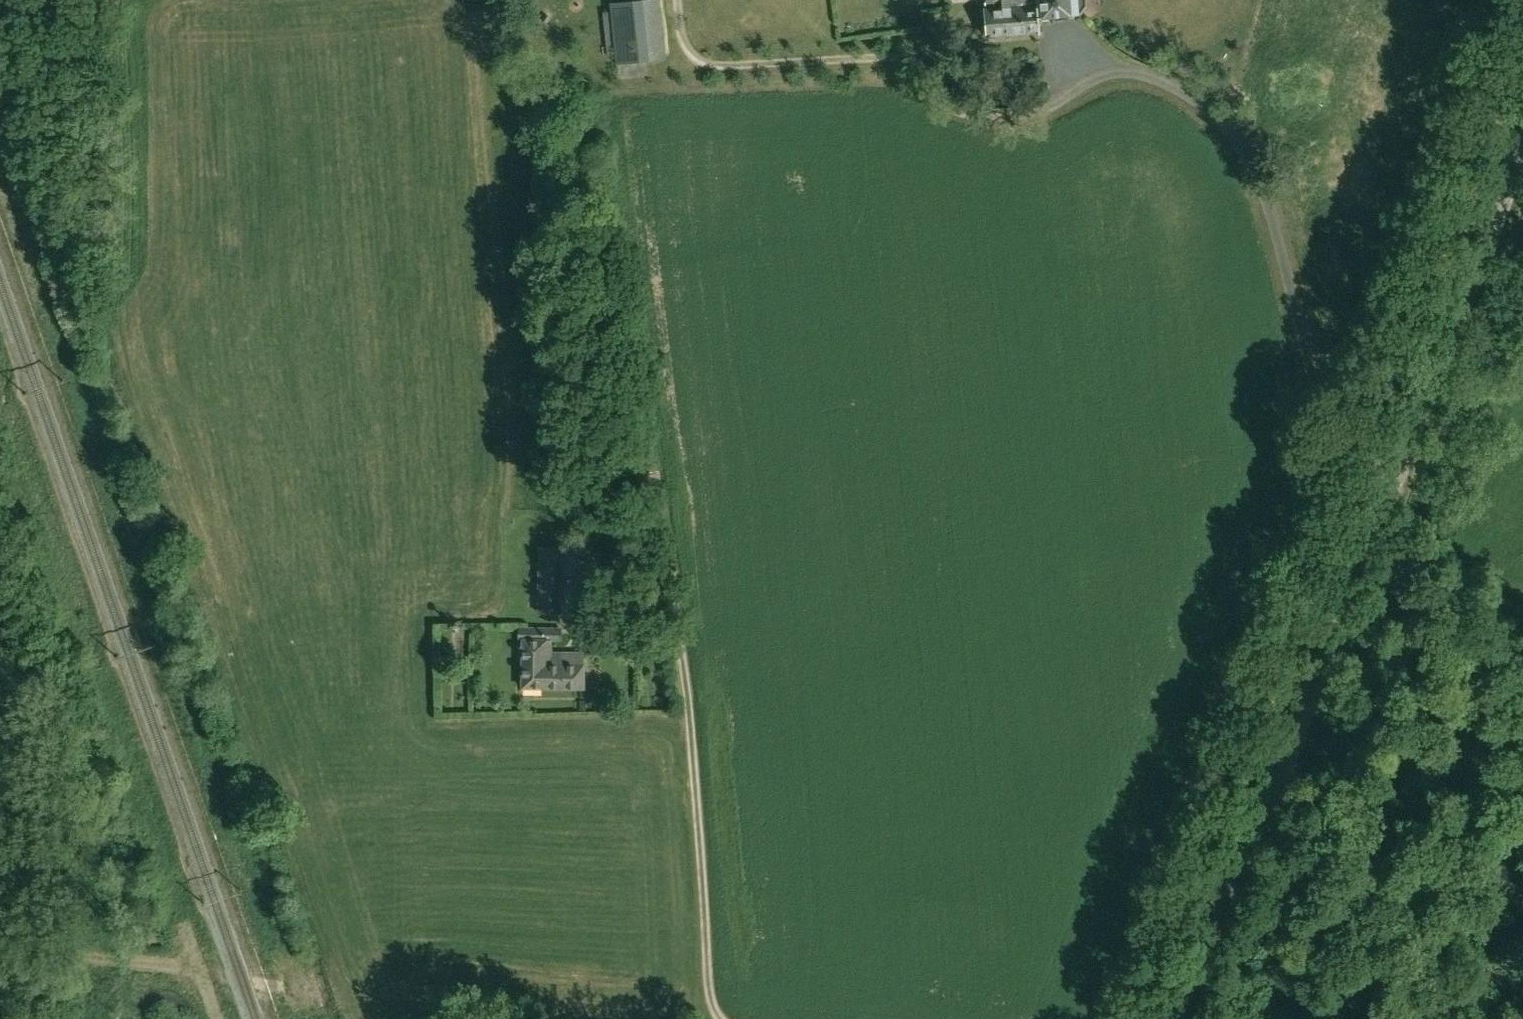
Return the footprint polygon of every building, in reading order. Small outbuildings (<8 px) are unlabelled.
[(610,4),(614,63),(667,58),(662,0),(651,0),(610,4)] [(1071,13),(1081,12),(1086,5),(1086,0),(986,0),(989,35),(1039,32),(1038,16),(1071,14),(1071,13)] [(561,614),(561,546),(536,546),(537,614),(561,614)] [(561,628),(518,629),(518,642),(521,643),(522,689),(585,690),(585,653),(555,653),(555,644),(561,642),(561,628)]
